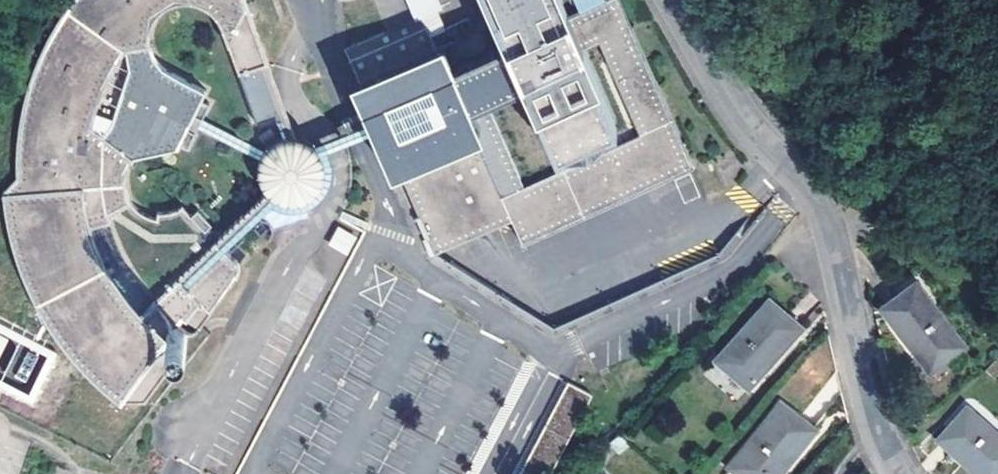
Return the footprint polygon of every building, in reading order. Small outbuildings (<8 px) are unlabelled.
[(320,198),(329,184),(335,159),(330,147),(310,151),(301,144),(247,0),(76,0),(66,13),(50,36),(39,66),(24,115),(18,179),(6,194),(10,225),(25,274),(37,298),(46,315),(58,334),(71,350),(94,375),(108,388),(123,401),(150,401),(185,352),(183,342),(188,339),(192,330),(198,330),(201,329),(240,276),(244,266),(228,249),(255,220),(266,219),(275,225),(309,214),(307,205),(314,202),(320,198)] [(509,38),(448,66),(429,24),(420,28),(353,57),(354,60),(351,62),(354,69),(358,69),(377,111),(382,122),(423,213),(420,215),(430,235),(433,234),(440,250),(515,217),(527,242),(692,166),(617,0),(599,0),(567,14),(561,0),(492,0),(509,38)] [(429,24),(444,18),(436,0),(408,0),(420,28),(429,24)] [(360,140),(382,122),(377,111),(355,128),(334,144),(330,147),(335,159),(339,156),(360,140)] [(345,214),(230,444),(255,457),(369,227),(380,206),(356,193),(345,214)] [(964,346),(917,282),(883,308),(930,372),(964,346)] [(801,327),(769,299),(717,360),(749,387),(801,327)] [(29,386),(40,353),(15,345),(4,378),(29,386)] [(525,473),(556,473),(599,398),(574,385),(525,473)] [(781,405),(732,469),(739,473),(779,473),(814,430),(781,405)] [(966,406),(938,437),(979,473),(997,473),(997,434),(966,406)]
